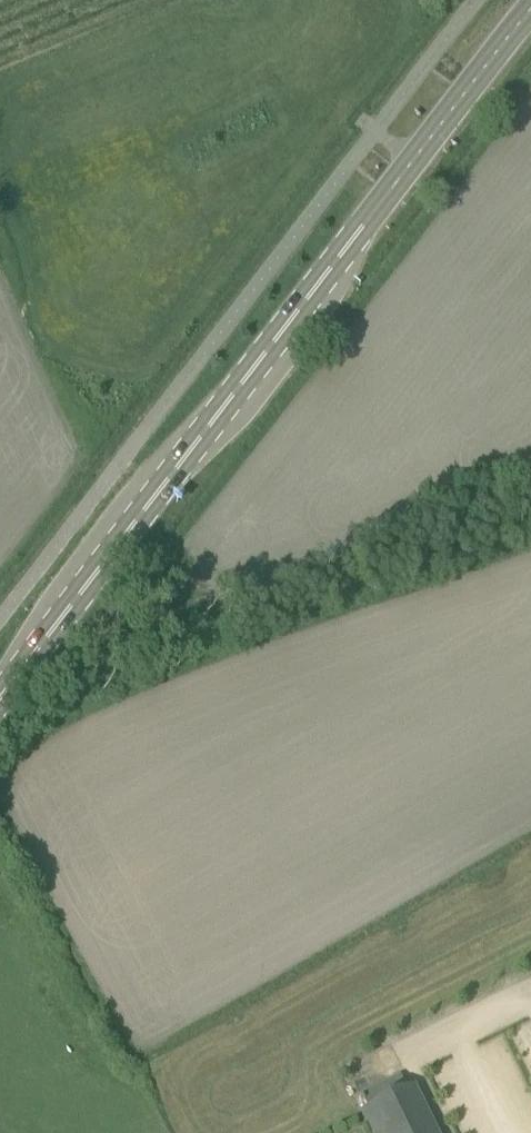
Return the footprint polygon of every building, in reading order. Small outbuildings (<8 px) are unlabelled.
[(410,1088),(406,1090),(400,1077),(361,1097),(367,1109),(363,1111),(374,1132),(432,1132),(410,1088)]
